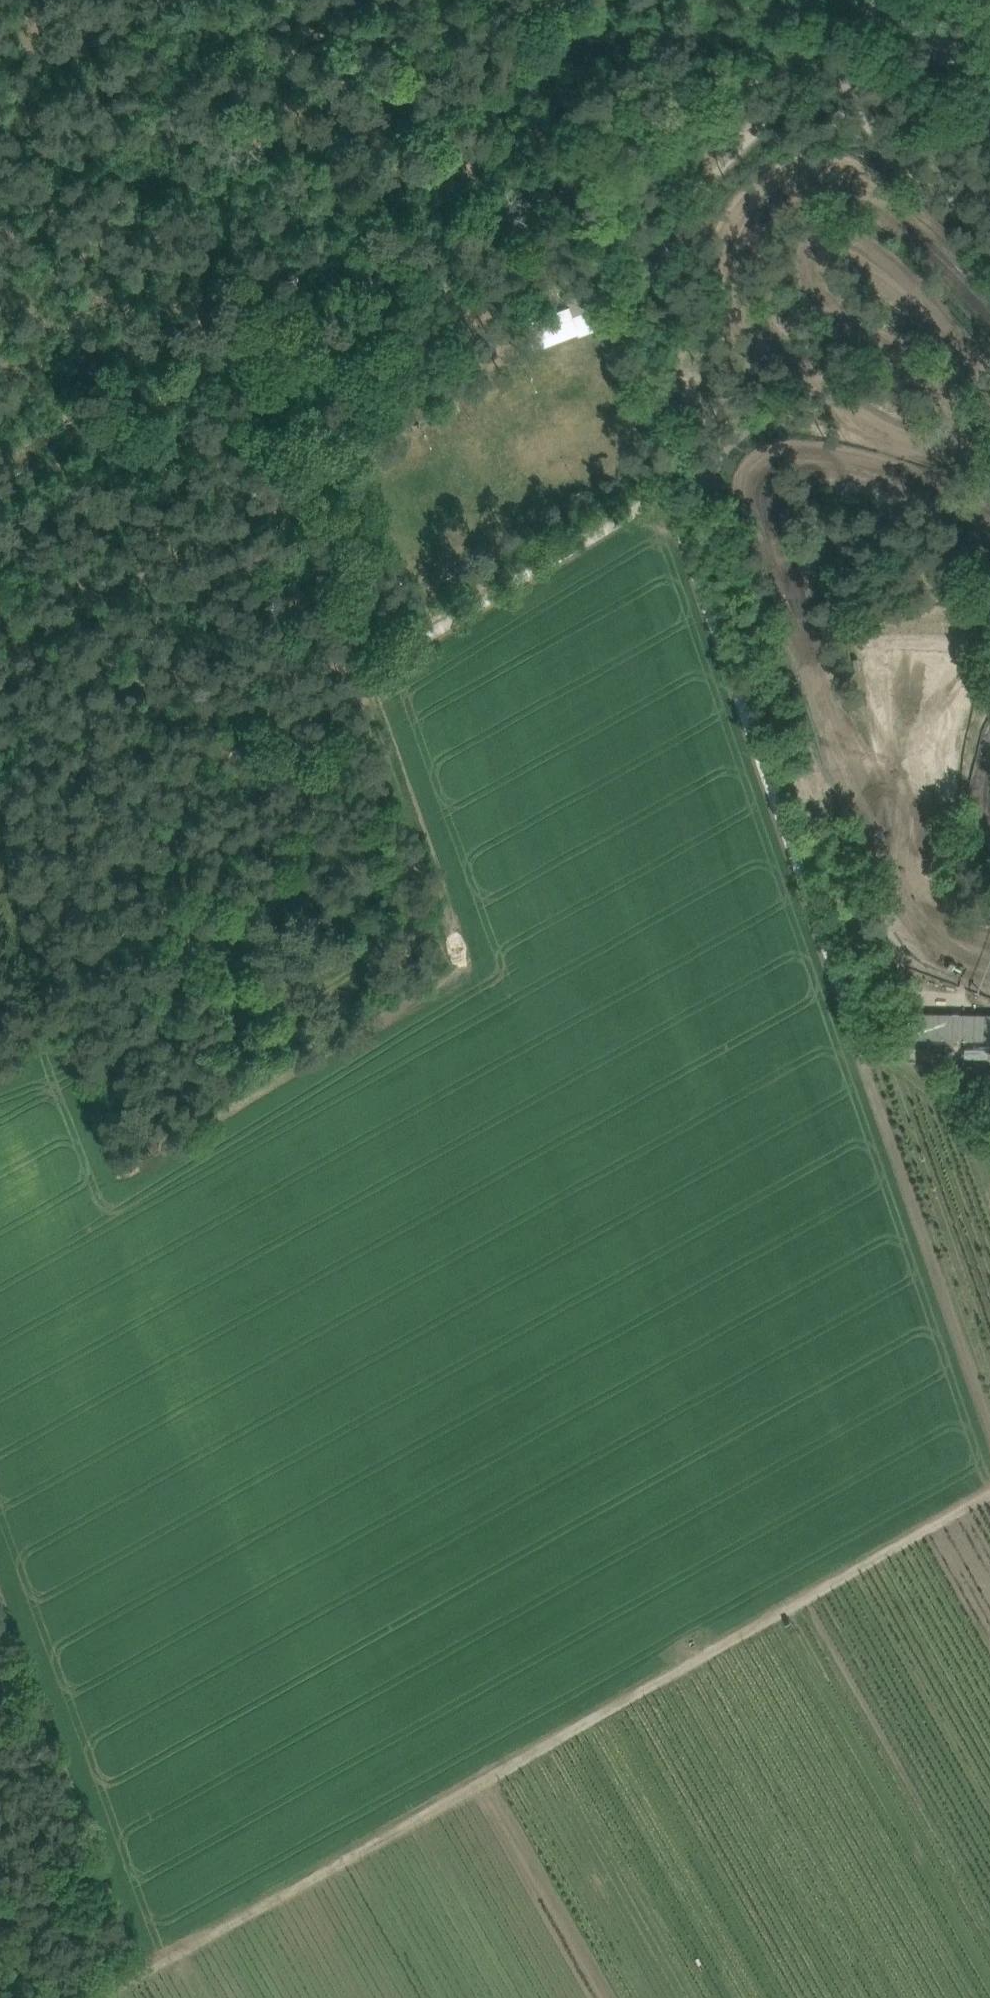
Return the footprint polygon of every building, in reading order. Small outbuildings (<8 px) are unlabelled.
[(589,285),(566,294),(571,307),(575,315),(597,306),(591,291),(589,285)] [(544,343),(563,337),(559,327),(575,321),(570,308),(535,321),(544,343)] [(975,1040),(989,1040),(989,1014),(912,1013),(911,1039),(963,1040),(963,1039),(975,1039),(975,1040)]
